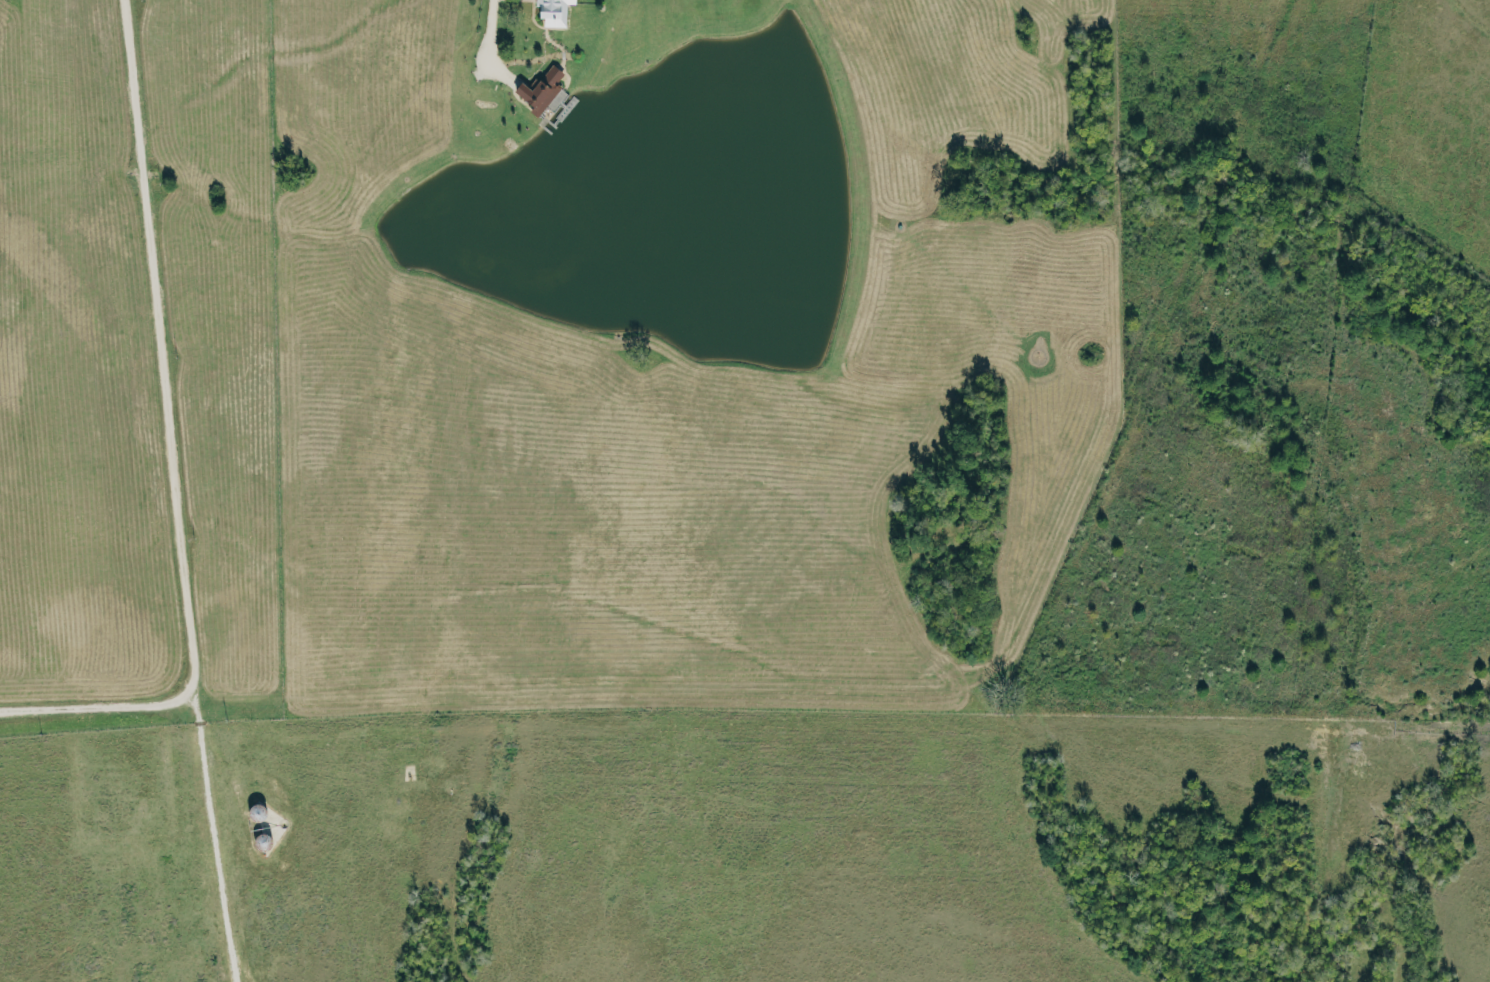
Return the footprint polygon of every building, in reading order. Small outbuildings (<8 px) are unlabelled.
[(566,26),(566,3),(574,3),(574,0),(536,0),(536,18),(542,18),(542,26),(566,26)] [(510,91),(538,116),(546,107),(553,113),(569,95),(555,82),(563,74),(551,64),(528,90),(519,82),(510,91)]
